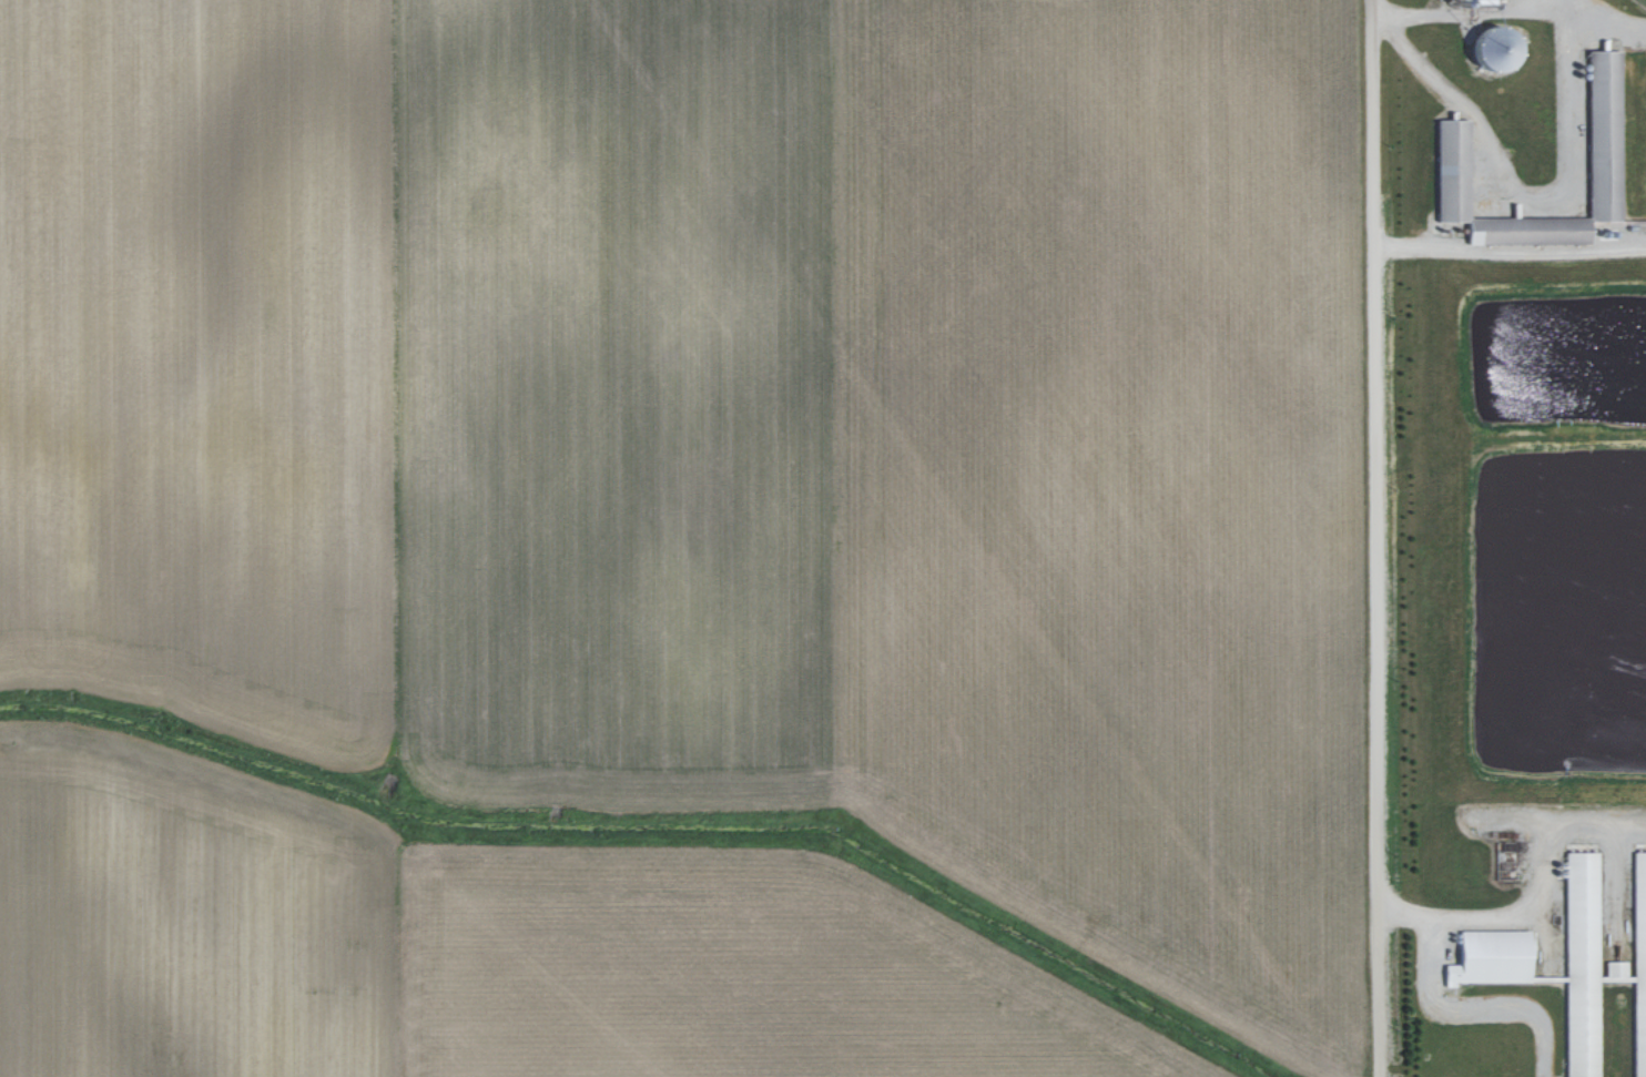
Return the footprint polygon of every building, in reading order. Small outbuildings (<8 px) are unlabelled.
[(1433,221),(1463,221),(1463,243),(1583,243),(1583,217),(1465,217),(1465,119),(1432,119),(1433,221)] [(1561,853),(1563,950),(1572,950),(1573,969),(1579,969),(1579,973),(1583,973),(1583,981),(1577,982),(1577,981),(1567,982),(1567,990),(1562,990),(1564,1076),(1597,1076),(1594,985),(1598,985),(1595,852),(1561,853)] [(1602,978),(1623,978),(1624,962),(1602,962),(1602,978)]
